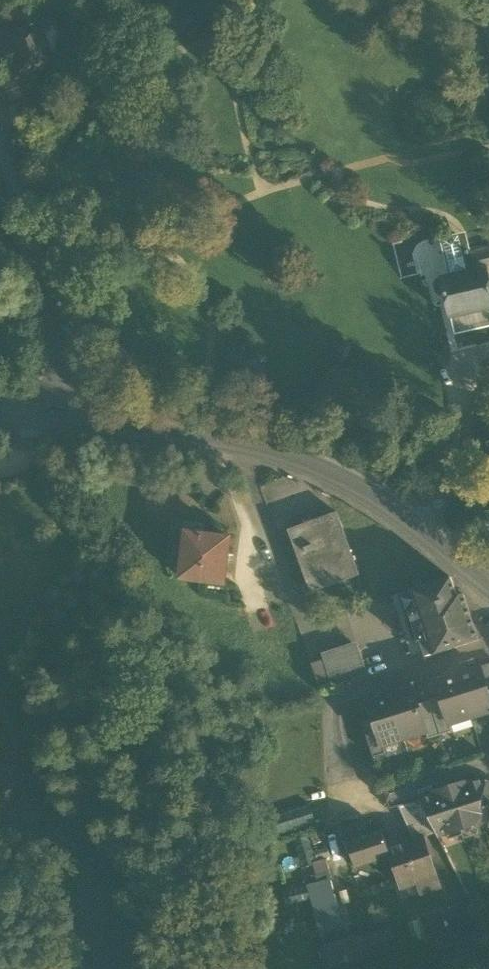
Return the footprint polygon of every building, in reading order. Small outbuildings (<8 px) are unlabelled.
[(0,33),(13,76),(14,77),(18,75),(50,65),(37,22),(0,33)] [(1,105),(25,96),(18,75),(14,77),(13,76),(0,81),(0,103),(1,105)] [(438,238),(447,276),(470,271),(466,254),(469,253),(464,233),(438,238)] [(487,269),(488,268),(488,249),(469,253),(466,254),(470,271),(487,267),(487,269)] [(441,280),(445,294),(454,334),(488,325),(488,277),(487,269),(487,267),(470,271),(447,276),(441,278),(441,280)] [(436,296),(445,294),(441,280),(433,282),(436,296)] [(334,357),(339,361),(345,359),(349,353),(347,347),(342,343),(336,345),(333,351),(334,357)] [(289,529),(312,591),(360,574),(337,511),(289,529)] [(168,562),(183,564),(187,532),(203,534),(204,524),(174,520),(168,562)] [(181,578),(224,583),(230,537),(203,534),(187,532),(183,564),(181,578)] [(422,640),(427,656),(479,640),(464,594),(457,596),(451,577),(406,592),(412,611),(418,609),(428,639),(422,640)] [(324,660),(333,685),(367,674),(359,649),(324,660)] [(488,691),(488,690),(488,665),(480,668),(488,691)] [(457,672),(472,717),(488,711),(488,695),(488,691),(480,668),(470,671),(465,669),(457,672)] [(450,723),(472,717),(457,672),(450,674),(447,678),(436,682),(441,697),(449,724),(450,723)] [(398,691),(390,693),(404,738),(426,731),(427,731),(418,704),(413,689),(403,692),(398,691)] [(383,745),(404,738),(390,693),(382,695),(379,700),(369,703),(374,718),(382,745),(383,745)] [(441,697),(430,701),(440,735),(453,731),(450,723),(449,724),(441,697)] [(428,739),(440,735),(430,701),(418,704),(427,731),(426,731),(428,739)] [(362,722),(373,757),(386,753),(383,745),(382,745),(374,718),(362,722)] [(432,825),(438,836),(466,827),(469,830),(480,826),(482,815),(480,807),(481,801),(486,784),(485,779),(484,778),(468,783),(467,781),(433,792),(434,794),(419,799),(432,825)] [(384,789),(388,801),(410,793),(406,782),(384,789)] [(399,806),(411,834),(432,825),(419,799),(399,806)] [(355,866),(389,855),(390,855),(388,848),(382,828),(346,840),(355,866)] [(423,836),(388,848),(390,855),(389,855),(399,887),(416,881),(419,892),(439,885),(423,836)] [(311,896),(321,932),(351,924),(341,888),(311,896)] [(330,964),(362,955),(357,934),(354,934),(351,924),(321,932),(330,964)] [(390,924),(357,934),(362,955),(396,945),(390,924)]
